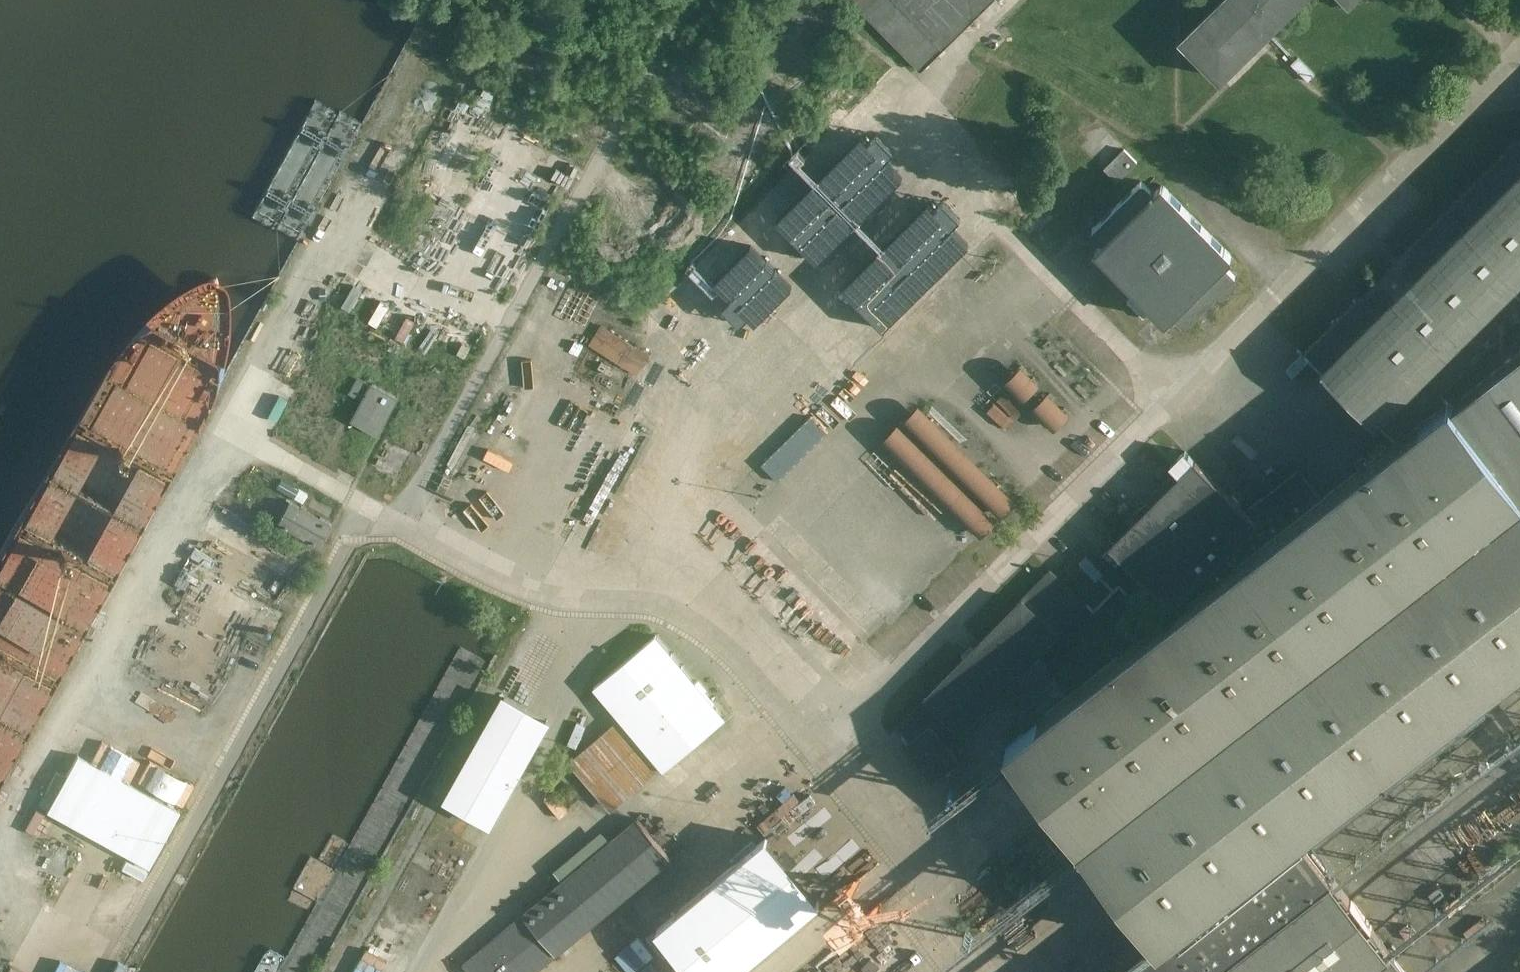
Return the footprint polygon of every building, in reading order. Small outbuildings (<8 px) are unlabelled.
[(750,191),(842,20),(806,0),(797,0),(707,167),(750,191)] [(843,9),(919,84),(1006,0),(852,0),(843,9)] [(1183,46),(1225,87),(1319,0),(1235,0),(1183,46)] [(438,201),(494,106),(469,91),(414,186),(438,201)] [(699,119),(657,98),(592,229),(634,250),(699,119)] [(1395,441),(1450,401),(1519,331),(1519,143),(1303,358),(1395,441)] [(1111,169),(1123,180),(1139,162),(1126,151),(1111,169)] [(564,200),(499,165),(470,218),(535,254),(564,200)] [(1232,256),(1162,186),(1150,198),(1140,188),(1097,232),(1104,239),(1094,249),(1168,321),(1179,310),(1193,323),(1238,279),(1223,265),(1232,256)] [(664,258),(688,210),(666,199),(642,247),(664,258)] [(524,257),(455,219),(432,261),(501,299),(524,257)] [(607,323),(594,344),(642,373),(655,352),(607,323)] [(1273,537),(1182,609),(1010,744),(1164,942),(1124,971),(1409,971),(1306,843),(1519,672),(1519,352),(1273,537)] [(1015,377),(1034,400),(1052,385),(1033,362),(1015,377)] [(363,373),(354,394),(369,400),(377,379),(363,373)] [(388,434),(406,393),(377,380),(359,421),(388,434)] [(1059,392),(1043,407),(1065,429),(1081,414),(1059,392)] [(893,440),(993,536),(1028,500),(929,404),(893,440)] [(1197,465),(1116,546),(1182,609),(1273,537),(1197,465)] [(295,500),(285,525),(330,543),(340,519),(295,500)] [(786,565),(778,580),(788,585),(795,570),(786,565)] [(905,754),(928,783),(961,762),(949,746),(1090,608),(1052,575),(901,730),(914,747),(905,754)] [(659,641),(594,693),(667,780),(731,725),(659,641)] [(543,714),(492,688),(431,798),(482,823),(543,714)] [(86,751),(53,808),(155,864),(186,809),(86,751)] [(797,815),(808,805),(798,795),(788,805),(797,815)] [(456,961),(444,971),(600,971),(632,947),(615,928),(630,914),(642,927),(691,885),(642,821),(613,843),(606,836),(555,878),(567,888),(465,969),(456,961)] [(687,971),(748,971),(827,907),(770,842),(654,937),(687,971)] [(66,971),(90,971),(72,962),(66,971)]
